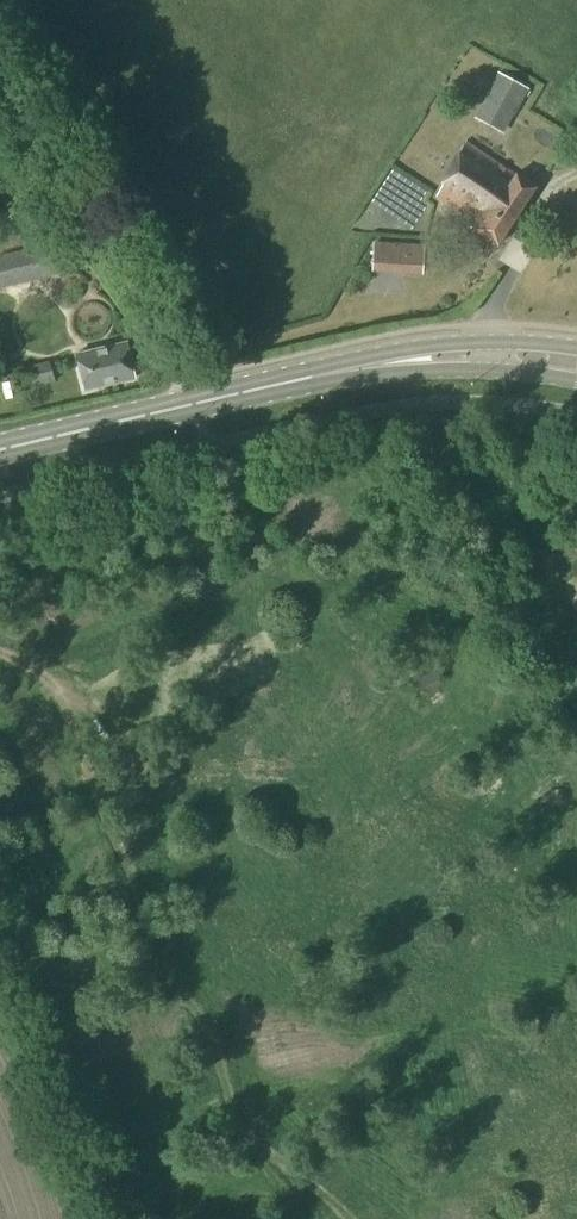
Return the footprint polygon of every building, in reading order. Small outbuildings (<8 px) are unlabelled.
[(514,116),(529,88),(497,72),(483,99),(485,100),(476,118),(503,132),(512,115),(514,116)] [(478,204),(512,225),(536,187),(516,174),(515,175),(466,141),(437,196),(470,217),(478,204)] [(499,245),(512,225),(478,204),(470,217),(478,222),(474,229),(499,245)] [(60,274),(53,243),(0,255),(0,284),(1,287),(60,274)] [(375,244),(373,270),(405,272),(407,246),(375,244)] [(85,389),(135,378),(127,343),(77,354),(85,389)] [(20,390),(54,382),(49,361),(15,370),(20,390)] [(301,845),(299,860),(317,863),(319,848),(301,845)] [(57,865),(47,879),(58,887),(68,872),(57,865)] [(382,955),(393,963),(404,950),(392,941),(382,955)] [(153,1118),(141,1124),(149,1140),(160,1134),(153,1118)]
